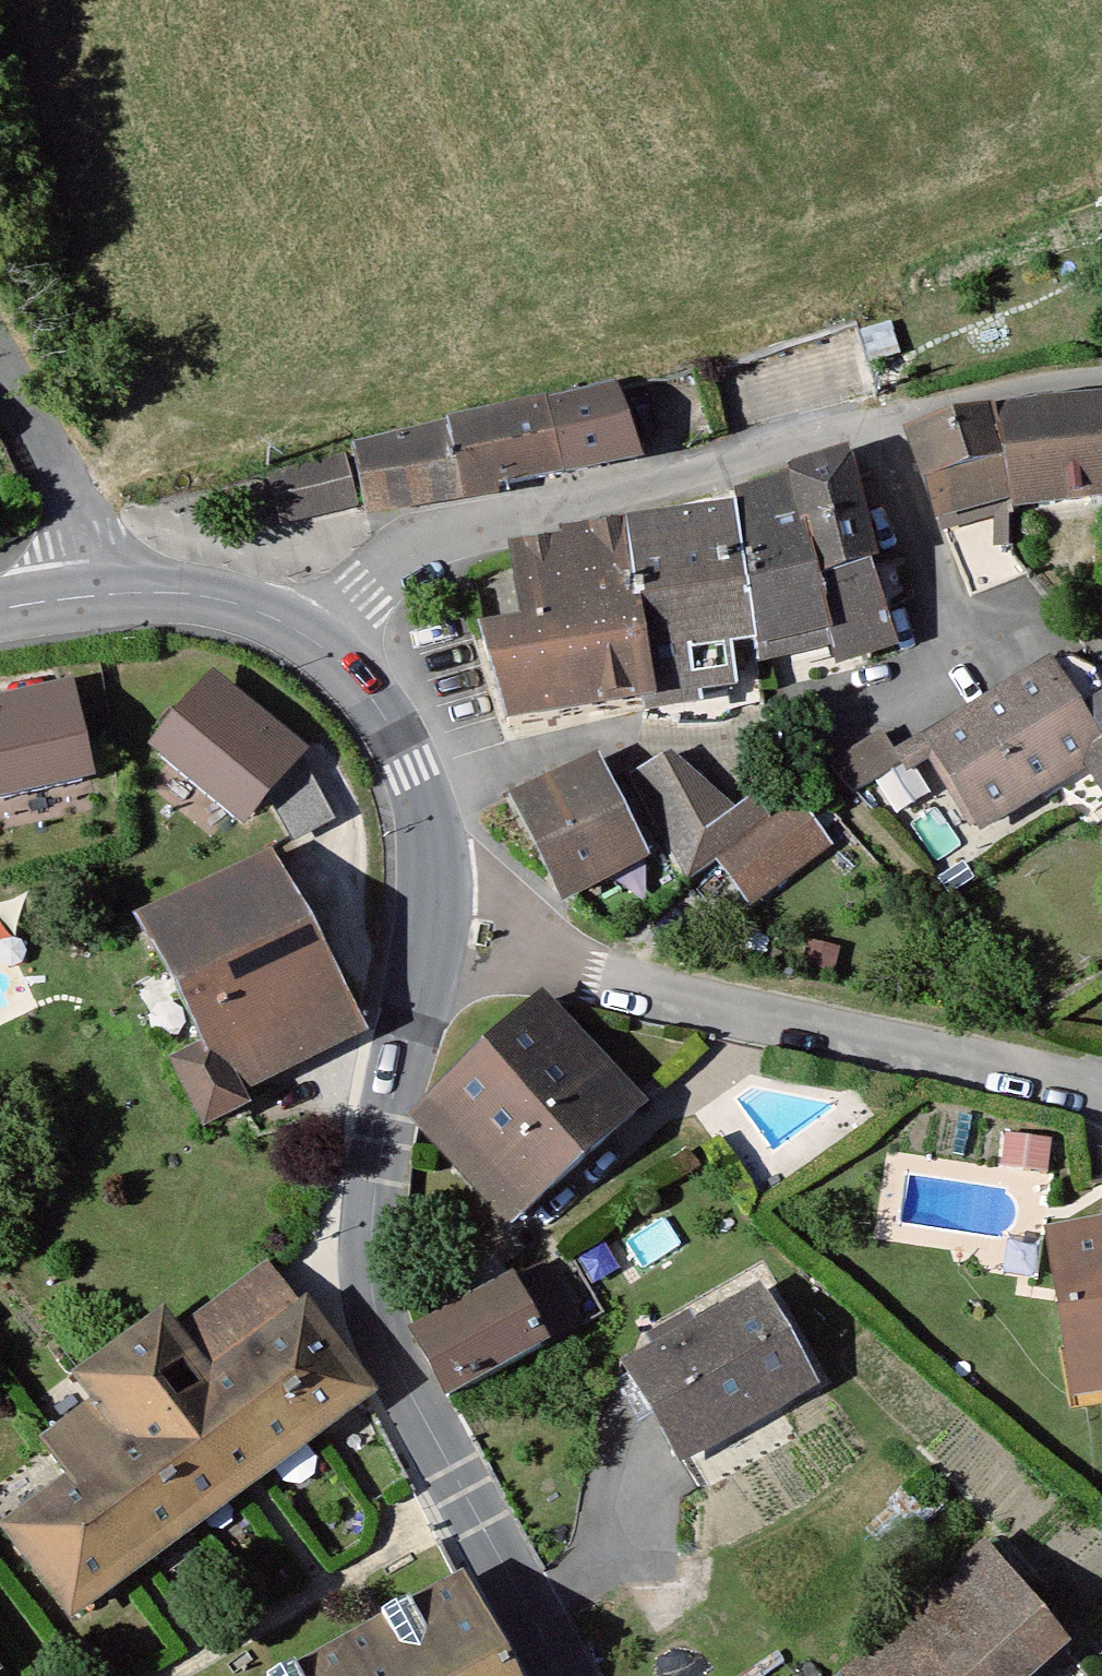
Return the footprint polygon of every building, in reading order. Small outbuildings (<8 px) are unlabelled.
[(624,385),(547,405),(563,474),(638,458),(624,385)] [(500,486),(563,474),(547,405),(488,419),(500,485),(500,486)] [(1009,508),(1101,498),(1101,406),(1037,410),(995,421),(1008,500),(1009,508)] [(369,506),(500,486),(500,485),(488,419),(357,452),(369,506)] [(913,441),(937,519),(1008,500),(995,421),(913,441)] [(354,504),(342,456),(274,472),(287,522),(354,504)] [(817,585),(871,570),(843,470),(792,486),(817,585)] [(755,632),(757,652),(829,633),(817,585),(792,486),(734,503),(736,515),(745,569),(755,632)] [(627,533),(627,536),(635,595),(745,569),(736,515),(627,533)] [(635,595),(627,536),(595,542),(596,549),(523,562),(535,635),(587,625),(585,614),(636,605),(635,595)] [(649,704),(650,712),(699,707),(697,690),(732,685),(728,656),(726,638),(755,632),(745,569),(635,595),(636,605),(649,704)] [(817,585),(829,633),(850,656),(892,641),(871,570),(817,585)] [(485,644),(508,723),(649,704),(636,605),(585,614),(587,625),(535,635),(485,644)] [(757,652),(755,632),(726,638),(728,656),(757,652)] [(1094,672),(1046,673),(936,741),(986,825),(1058,782),(1098,807),(1101,805),(1101,779),(1090,759),(1101,749),(1101,685),(1094,672)] [(299,754),(222,690),(173,749),(251,813),(276,785),(302,838),(334,819),(299,754)] [(87,771),(71,697),(0,713),(0,791),(87,771)] [(824,771),(848,795),(901,760),(882,732),(836,759),(824,771)] [(1090,759),(1101,779),(1101,749),(1090,759)] [(710,834),(681,779),(669,756),(633,779),(640,794),(687,883),(767,826),(753,804),(710,834)] [(595,769),(518,807),(567,901),(609,880),(611,884),(638,871),(639,858),(595,769)] [(722,864),(748,903),(826,848),(800,810),(722,864)] [(178,1070),(209,1127),(245,1108),(239,1095),(286,1072),(272,1042),(350,1002),(272,861),(142,925),(209,1054),(178,1070)] [(364,1030),(350,1002),(272,1042),(286,1072),(364,1030)] [(418,1118),(422,1122),(434,1113),(520,1208),(508,1217),(513,1224),(640,1111),(544,1005),(418,1118)] [(1003,1165),(1044,1167),(1046,1136),(1004,1134),(1003,1165)] [(1084,1391),(1101,1388),(1101,1236),(1059,1243),(1084,1391)] [(446,1399),(571,1330),(540,1274),(415,1341),(446,1399)] [(270,1275),(178,1343),(211,1388),(306,1315),(270,1275)] [(754,1299),(632,1372),(681,1460),(805,1390),(754,1299)] [(102,1408),(49,1446),(78,1484),(11,1535),(72,1614),(364,1396),(306,1315),(211,1388),(178,1343),(164,1325),(84,1384),(102,1408)] [(1101,1408),(1101,1388),(1084,1391),(1087,1410),(1101,1408)] [(1064,1642),(1054,1630),(1042,1616),(986,1545),(955,1569),(965,1582),(864,1665),(869,1673),(865,1675),(1025,1675),(1064,1642)] [(462,1588),(305,1675),(508,1675),(462,1588)] [(1054,1630),(1062,1623),(1052,1608),(1042,1616),(1054,1630)]
